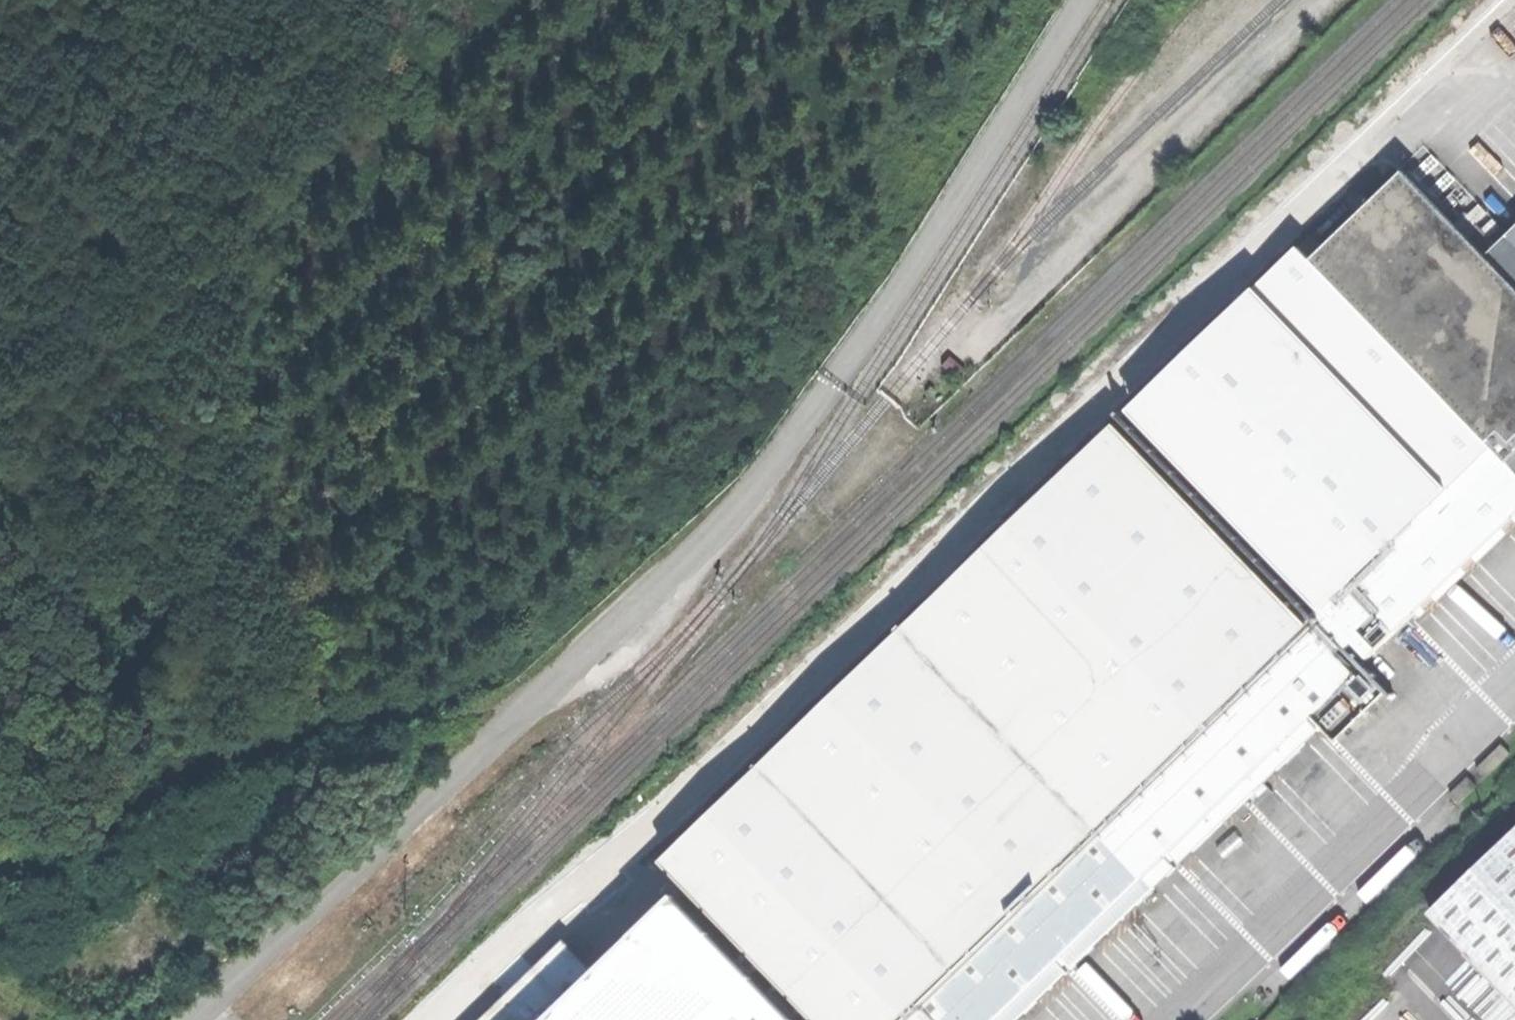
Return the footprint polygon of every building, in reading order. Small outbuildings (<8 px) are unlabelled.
[(1320,719),(1338,738),(1391,685),(1369,662),(1514,521),(1514,234),(1490,258),(1408,173),(1315,264),(1296,244),(657,861),(686,891),(597,977),(564,943),(485,1019),(1009,1019),(1320,719)] [(1435,912),(1514,994),(1514,834),(1435,912)]
